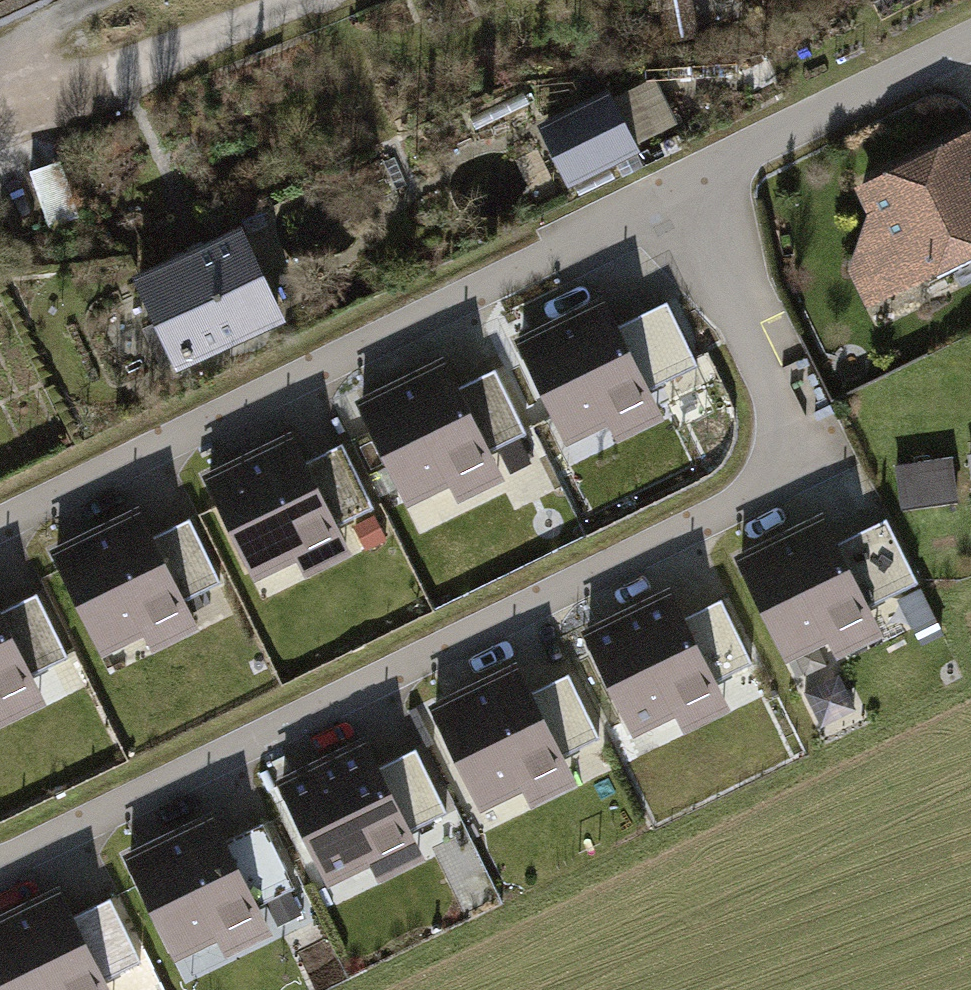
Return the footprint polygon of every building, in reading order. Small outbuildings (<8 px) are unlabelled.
[(666,39),(698,34),(692,0),(659,0),(666,39)] [(624,100),(647,148),(685,129),(661,81),(624,100)] [(597,93),(530,128),(560,184),(627,149),(597,93)] [(862,193),(874,217),(854,272),(870,305),(970,256),(970,144),(970,141),(862,193)] [(0,185),(0,225),(5,241),(77,218),(60,166),(0,185)] [(242,232),(139,281),(179,363),(282,314),(242,232)] [(590,297),(498,342),(546,440),(590,418),(601,441),(649,417),(590,297)] [(676,307),(629,324),(654,392),(701,375),(676,307)] [(433,363),(341,409),(389,506),(432,485),(443,508),(492,484),(433,363)] [(283,435),(191,481),(240,578),(283,557),(294,580),(343,556),(283,435)] [(342,446),(313,460),(340,516),(369,502),(342,446)] [(904,466),(909,508),(964,501),(959,460),(904,466)] [(812,518),(719,563),(768,661),(811,640),(822,662),(871,638),(812,518)] [(139,520),(47,565),(96,663),(139,641),(150,664),(199,640),(139,520)] [(858,538),(881,642),(928,632),(905,528),(858,538)] [(662,588),(570,633),(619,731),(662,710),(673,732),(722,708),(662,588)] [(43,707),(0,620),(0,728),(43,707)] [(514,663),(422,708),(470,806),(513,784),(525,807),(573,783),(514,663)] [(356,743),(264,788),(312,886),(356,864),(367,887),(415,863),(356,743)] [(207,816),(115,861),(163,959),(206,937),(217,960),(266,936),(207,816)] [(270,825),(235,840),(266,912),(300,898),(270,825)] [(0,914),(0,989),(101,989),(51,889),(0,914)]
